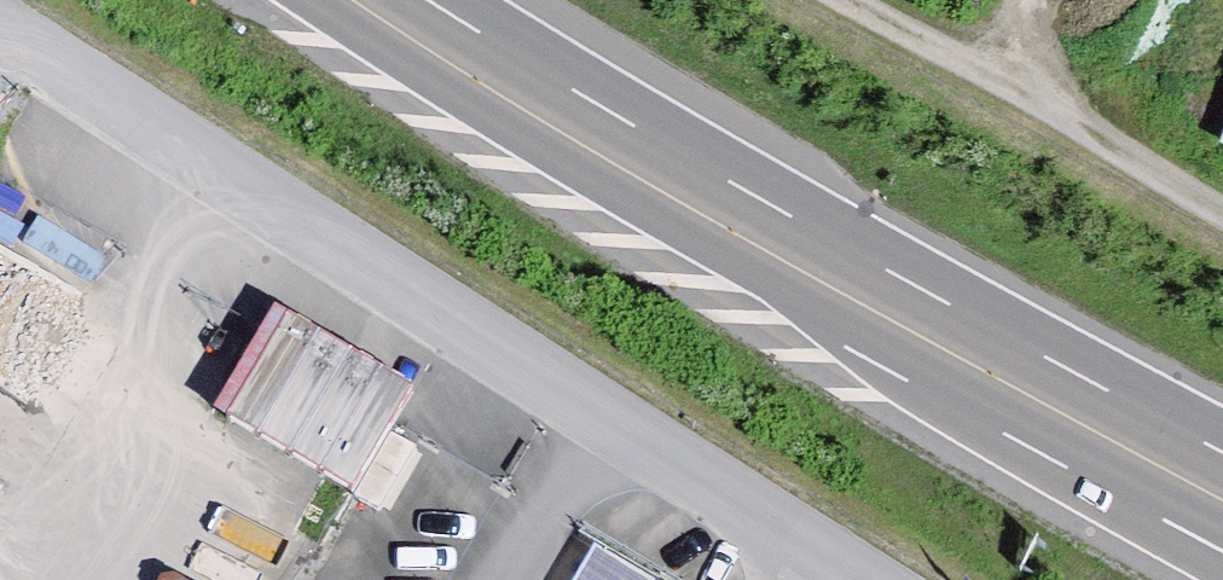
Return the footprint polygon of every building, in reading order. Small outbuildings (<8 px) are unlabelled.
[(286,324),(229,425),(353,495),(411,393),(286,324)] [(580,579),(643,579),(596,552),(580,579)]
